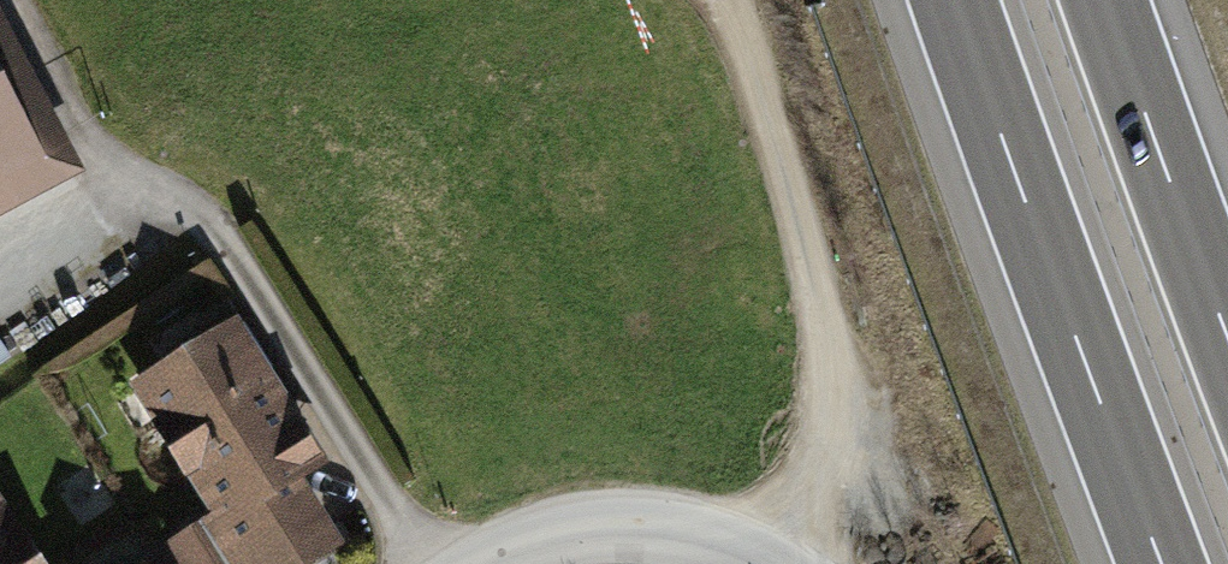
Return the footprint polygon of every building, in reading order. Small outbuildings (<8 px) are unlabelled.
[(0,101),(0,171),(29,156),(0,101)] [(314,459),(232,330),(142,386),(166,425),(161,428),(186,468),(192,465),(224,516),(288,476),(314,459)] [(224,516),(194,535),(212,563),(278,563),(325,534),(288,476),(224,516)] [(0,515),(0,563),(32,563),(0,515)] [(194,535),(190,530),(158,550),(166,563),(212,563),(194,535)]
